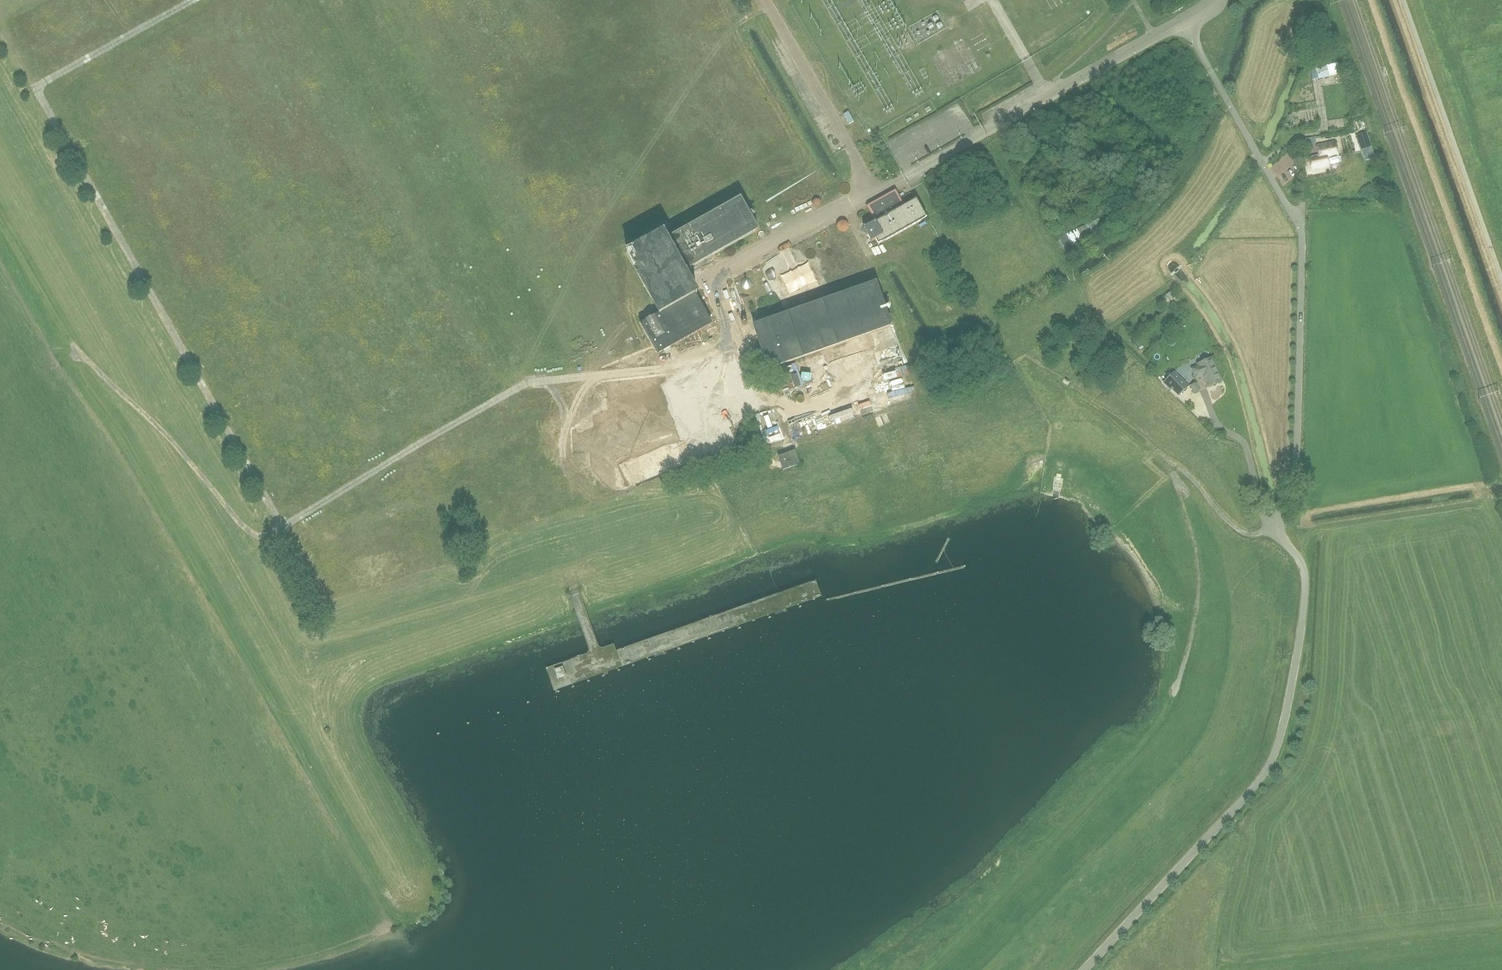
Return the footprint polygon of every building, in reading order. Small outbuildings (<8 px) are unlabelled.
[(578,0),(565,0),(570,9),(567,10),(571,17),(583,11),(578,0)] [(985,8),(973,14),(976,19),(987,13),(985,8)] [(355,16),(347,24),(353,29),(360,21),(355,16)] [(321,57),(334,50),(328,40),(316,47),(321,57)] [(997,45),(999,50),(1008,46),(1006,42),(997,45)] [(1337,63),(1315,67),(1318,79),(1325,77),(1329,76),(1329,75),(1339,73),(1337,63)] [(947,75),(943,77),(946,87),(951,85),(947,75)] [(1291,114),(1316,113),(1315,103),(1290,105),(1291,114)] [(1371,146),(1367,133),(1357,136),(1362,149),(1371,146)] [(1338,155),(1335,142),(1318,146),(1320,155),(1309,157),(1312,168),(1330,164),(1328,158),(1338,155)] [(394,184),(400,196),(411,191),(405,178),(394,184)] [(878,245),(927,217),(917,199),(904,206),(903,207),(895,192),(870,206),(877,221),(864,228),(871,242),(876,240),(878,245)] [(657,354),(712,324),(695,294),(697,293),(684,270),(696,264),(697,265),(701,265),(705,262),(707,259),(707,258),(758,230),(740,199),(670,238),(668,235),(630,257),(659,314),(654,317),(641,325),(657,354)] [(420,203),(409,208),(415,218),(425,212),(420,203)] [(1055,239),(1064,255),(1079,247),(1071,231),(1055,239)] [(574,264),(567,268),(572,276),(579,273),(574,264)] [(855,338),(891,326),(875,283),(754,326),(769,369),(799,358),(855,338)] [(1165,305),(1175,300),(1171,293),(1161,297),(1165,305)] [(1130,342),(1127,345),(1133,353),(1136,350),(1130,342)] [(1221,381),(1214,365),(1211,358),(1197,364),(1198,366),(1192,368),(1196,378),(1202,376),(1207,387),(1221,381)] [(673,384),(680,402),(745,379),(739,361),(673,384)] [(1188,387),(1179,377),(1174,372),(1165,382),(1179,396),(1188,387)] [(1199,390),(1196,382),(1190,385),(1194,393),(1199,390)] [(613,417),(666,401),(667,405),(678,402),(674,387),(610,406),(613,417)] [(349,422),(345,424),(352,435),(356,433),(349,422)] [(686,461),(675,423),(632,435),(643,474),(686,461)] [(799,464),(794,451),(780,456),(784,469),(799,464)] [(513,490),(532,485),(530,479),(512,484),(513,490)] [(466,497),(492,488),(490,482),(464,490),(466,497)] [(416,514),(402,519),(405,530),(420,525),(416,514)]
